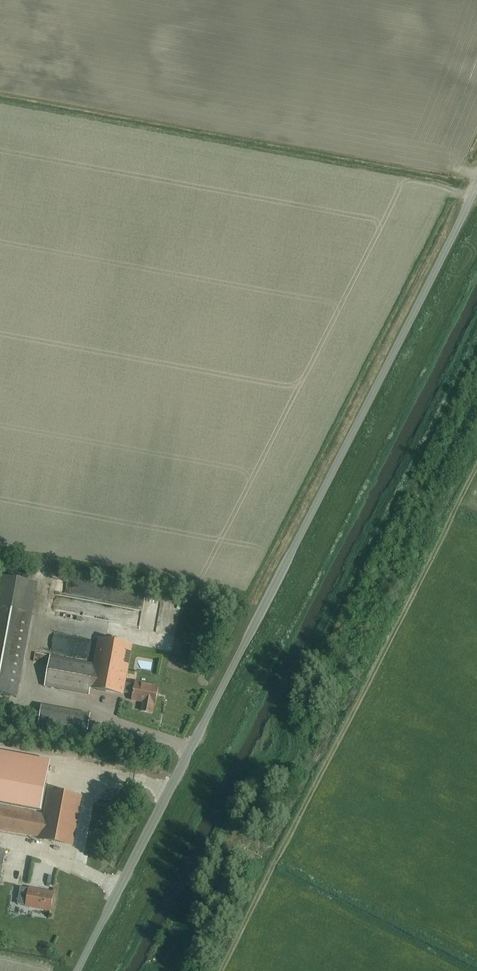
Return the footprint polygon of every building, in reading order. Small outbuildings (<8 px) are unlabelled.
[(0,571),(0,600),(12,601),(12,571),(0,571)] [(17,697),(32,614),(0,609),(0,694),(17,697)] [(99,639),(94,663),(51,655),(45,686),(89,694),(90,688),(124,694),(124,692),(125,686),(133,645),(99,639)] [(34,658),(47,661),(49,654),(35,651),(34,658)] [(135,688),(125,686),(124,692),(133,694),(132,700),(145,702),(144,711),(153,713),(154,704),(155,704),(159,686),(136,682),(135,688)] [(91,716),(42,707),(39,722),(89,731),(91,716)] [(41,811),(49,771),(0,762),(0,803),(41,811)] [(82,796),(49,790),(44,815),(1,807),(0,810),(0,830),(40,837),(40,839),(73,845),(82,796)] [(50,911),(54,893),(30,888),(26,907),(50,911)]
